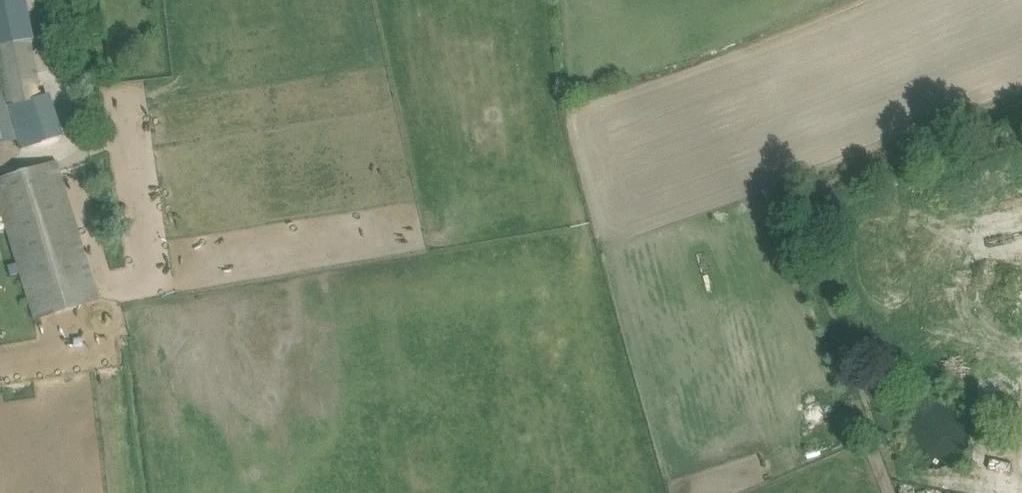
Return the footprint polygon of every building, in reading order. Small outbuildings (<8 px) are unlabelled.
[(8,107),(42,100),(30,40),(32,40),(24,0),(0,0),(0,70),(8,107)] [(17,141),(0,86),(0,146),(17,141)] [(13,111),(25,147),(59,136),(47,100),(13,111)] [(0,181),(0,209),(35,321),(100,301),(58,163),(0,181)]
